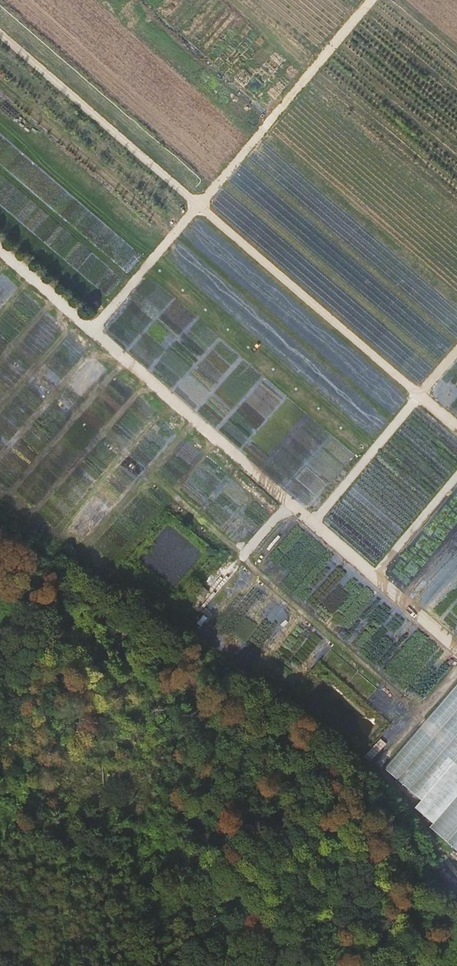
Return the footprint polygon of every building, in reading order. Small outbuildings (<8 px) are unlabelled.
[(210,591),(200,583),(194,589),(204,597),(210,591)] [(433,822),(456,795),(456,690),(388,768),(423,799),(417,807),(433,822)] [(377,693),(369,703),(385,716),(393,706),(377,693)] [(433,822),(430,826),(456,850),(456,795),(433,822)]
